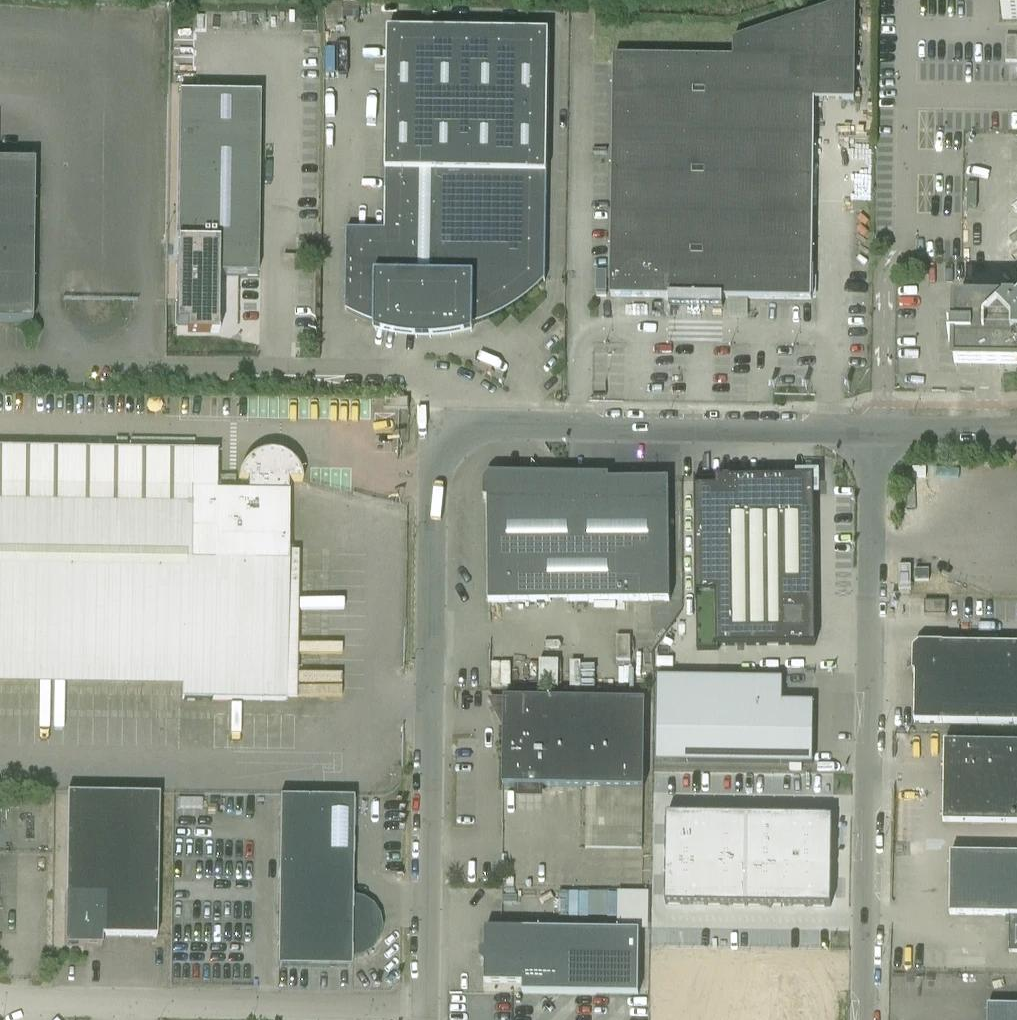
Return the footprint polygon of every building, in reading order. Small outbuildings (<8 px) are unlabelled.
[(669,308),(681,308),(713,308),(723,308),(723,299),(812,300),(814,100),(854,101),(856,5),(856,0),(855,0),(733,41),(733,59),(614,57),(611,297),(669,298),(669,308)] [(1002,20),(1016,20),(1016,0),(1003,0),(1002,20)] [(544,282),(545,282),(549,32),(388,29),(385,230),(347,229),(345,311),(347,311),(351,313),(359,317),(367,320),(374,323),(374,331),(388,335),(403,338),(418,339),(433,339),(447,338),(462,336),(476,332),(476,324),(485,321),(488,319),(495,316),(499,314),(503,312),(507,310),(511,308),(524,299),(527,297),(534,291),(537,288),(544,282)] [(382,55),(383,37),(367,36),(367,55),(382,55)] [(1006,37),(1006,63),(1016,63),(1016,38),(1006,37)] [(177,325),(187,325),(187,336),(216,336),(217,276),(257,276),(260,95),(178,94),(175,326),(177,326),(177,325)] [(32,323),(32,299),(34,162),(0,162),(0,323),(32,323)] [(1004,308),(957,308),(957,306),(956,306),(956,311),(955,330),(955,331),(949,331),(949,333),(951,333),(951,340),(949,340),(949,342),(955,342),(955,345),(955,367),(1016,368),(1016,308),(1016,307),(1004,307),(1004,308)] [(408,399),(384,399),(384,409),(408,410),(408,399)] [(288,511),(288,482),(302,482),(302,480),(301,477),(300,474),(299,471),(298,469),(297,466),(295,464),(293,462),(291,460),(289,458),(287,457),(284,455),(282,454),(279,453),(276,453),(273,452),(271,452),(268,452),(265,452),(262,453),(259,454),(257,455),(254,456),(252,458),(250,459),(247,461),(245,463),(244,465),(242,468),(241,470),(240,473),(239,476),(238,479),(238,481),(240,481),(240,485),(236,485),(226,482),(226,477),(216,477),(217,452),(0,449),(0,673),(182,676),(182,700),(285,702),(288,511)] [(669,480),(630,480),(609,480),(609,476),(558,476),(490,475),(484,481),(484,499),(487,500),(488,603),(491,603),(670,601),(669,480)] [(814,478),(695,479),(696,601),(697,601),(697,650),(718,650),(718,646),(815,645),(814,478)] [(911,567),(899,567),(899,591),(911,591),(911,567)] [(915,581),(929,581),(929,570),(915,570),(915,581)] [(925,601),(924,616),(947,616),(947,602),(925,601)] [(914,723),(1016,725),(1016,645),(919,643),(913,650),(913,673),(915,673),(914,723)] [(556,685),(557,663),(538,662),(537,684),(556,685)] [(813,704),(783,703),(783,680),(658,678),(657,702),(656,761),(812,764),(813,704)] [(642,849),(643,789),(644,789),(645,701),(490,699),(504,727),(503,787),(586,788),(585,848),(642,849)] [(943,824),(1016,825),(1016,744),(944,743),(943,824)] [(159,795),(67,794),(64,946),(101,946),(102,936),(157,937),(159,795)] [(175,798),(175,822),(204,823),(205,799),(175,798)] [(351,896),(353,799),(279,798),(277,967),(350,968),(351,959),(362,956),(372,950),(379,940),(382,928),(380,916),(373,905),(363,898),(351,896)] [(832,818),(667,816),(666,904),(831,907),(832,818)] [(951,854),(950,915),(1010,916),(1009,952),(1016,952),(1016,855),(951,854)] [(522,993),(639,995),(639,931),(486,929),(485,949),(481,951),(480,960),(485,963),(485,983),(523,984),(522,993)] [(830,995),(650,991),(650,1019),(830,1019),(830,995)] [(988,1019),(1016,1019),(1016,1007),(988,1006),(988,1019)]
